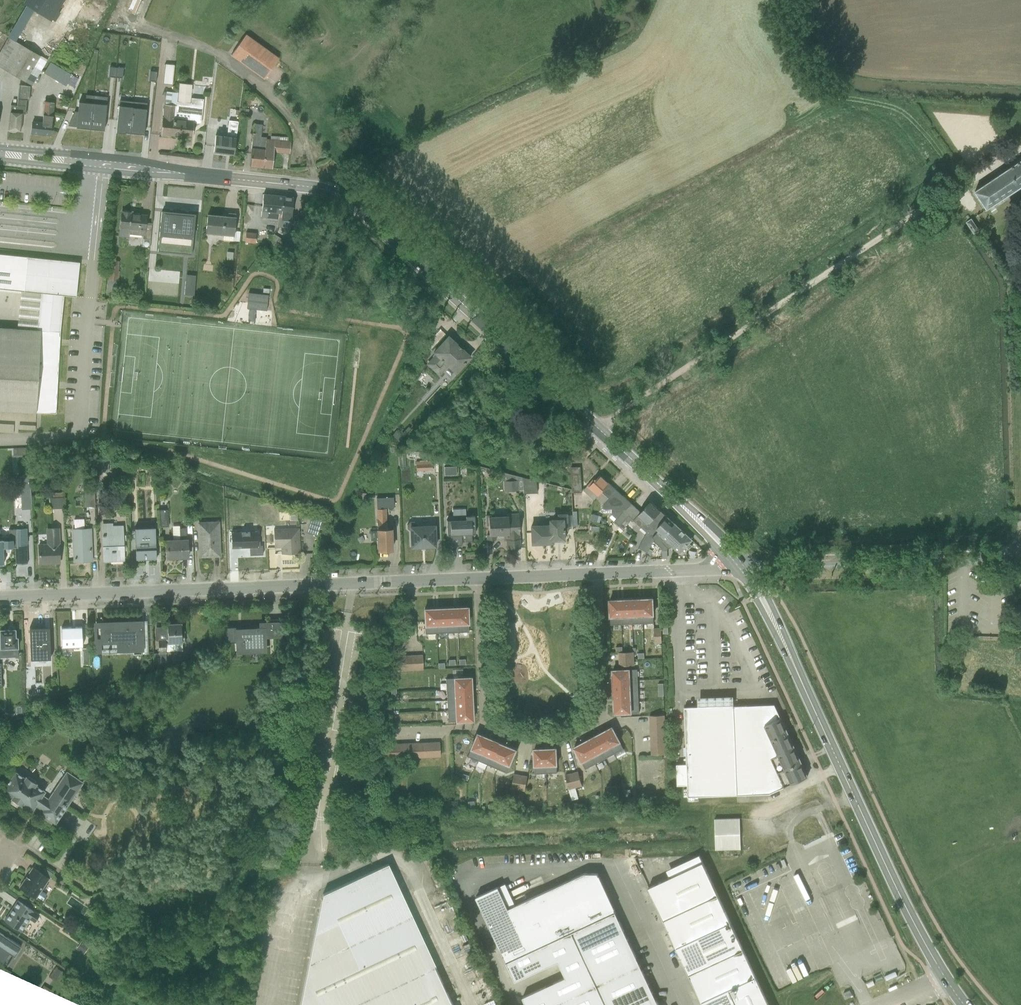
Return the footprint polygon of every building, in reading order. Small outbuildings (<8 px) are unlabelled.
[(27,3),(56,20),(61,11),(58,9),(63,0),(28,0),(27,3)] [(122,8),(131,10),(133,0),(124,0),(122,8)] [(40,56),(17,41),(34,11),(26,7),(0,52),(0,67),(25,82),(40,56)] [(110,18),(107,22),(113,28),(116,23),(110,18)] [(224,54),(259,76),(274,53),(239,31),(224,54)] [(47,60),(40,56),(25,82),(32,85),(47,60)] [(158,62),(157,82),(166,83),(167,62),(158,62)] [(161,136),(192,139),(193,121),(201,121),(203,100),(191,99),(192,83),(178,82),(177,92),(165,91),(161,136)] [(93,103),(90,129),(104,131),(108,97),(93,96),(93,103)] [(116,133),(130,134),(133,101),(119,99),(116,133)] [(90,129),(93,103),(78,101),(67,127),(90,129)] [(133,101),(130,134),(144,136),(147,102),(133,101)] [(6,130),(19,132),(21,113),(8,111),(6,130)] [(29,134),(51,136),(52,116),(41,115),(41,123),(30,122),(29,134)] [(259,121),(248,120),(246,130),(257,132),(259,121)] [(211,153),(233,156),(238,122),(229,121),(227,137),(214,135),(211,153)] [(249,167),(263,168),(265,139),(252,138),(249,167)] [(290,141),(265,139),(263,168),(272,168),(273,152),(289,154),(290,141)] [(975,192),(987,210),(1020,188),(1020,161),(975,192)] [(276,219),(283,196),(263,195),(261,218),(276,219)] [(276,219),(291,220),(293,197),(283,196),(276,219)] [(194,214),(162,211),(159,250),(191,253),(194,214)] [(118,236),(144,237),(146,215),(119,213),(118,236)] [(205,234),(233,236),(234,217),(206,215),(205,234)] [(971,219),(966,223),(974,234),(979,231),(971,219)] [(240,230),(240,241),(250,241),(251,230),(240,230)] [(53,412),(58,330),(62,294),(74,295),(77,261),(0,253),(0,288),(39,291),(35,328),(0,326),(0,410),(53,412)] [(103,278),(113,278),(114,259),(104,259),(103,278)] [(249,293),(248,308),(267,310),(268,295),(249,293)] [(455,376),(472,357),(447,335),(424,361),(440,375),(446,368),(455,376)] [(586,457),(582,461),(594,473),(598,469),(586,457)] [(409,460),(409,470),(427,470),(427,460),(409,460)] [(438,465),(438,476),(452,476),(452,465),(438,465)] [(571,467),(572,493),(573,493),(574,496),(582,495),(582,492),(580,467),(571,467)] [(522,477),(504,473),(504,481),(504,490),(518,490),(518,493),(523,494),(522,477)] [(8,475),(7,507),(22,507),(23,476),(8,475)] [(602,492),(609,499),(616,490),(600,475),(596,479),(595,478),(591,483),(590,482),(583,490),(594,500),(602,492)] [(537,481),(522,477),(523,494),(537,493),(537,481)] [(77,505),(89,505),(90,483),(78,483),(77,505)] [(617,519),(631,504),(616,490),(609,499),(603,505),(604,509),(605,510),(612,510),(612,515),(617,519)] [(57,506),(56,492),(46,492),(46,506),(57,506)] [(658,528),(667,517),(651,502),(641,512),(633,520),(634,521),(644,530),(647,532),(653,537),(658,530),(660,529),(658,528)] [(631,504),(617,519),(614,522),(620,527),(619,528),(623,531),(626,527),(625,526),(628,523),(629,523),(631,521),(632,522),(634,521),(633,520),(641,512),(631,504)] [(505,550),(521,549),(519,513),(508,514),(508,516),(487,518),(489,544),(497,543),(497,537),(505,536),(505,550)] [(67,517),(68,525),(79,524),(78,516),(67,517)] [(464,542),(475,542),(474,516),(465,516),(465,521),(446,521),(447,539),(450,539),(450,546),(462,546),(461,536),(464,536),(464,542)] [(667,548),(671,545),(682,531),(667,517),(658,528),(660,529),(658,533),(660,535),(656,540),(655,541),(656,541),(658,542),(659,541),(664,545),(663,546),(662,548),(662,551),(668,551),(667,548)] [(555,543),(567,542),(566,532),(568,532),(568,520),(551,521),(551,525),(530,526),(531,546),(555,545),(555,543)] [(28,565),(27,528),(9,529),(8,521),(0,521),(0,566),(3,566),(3,549),(13,548),(14,565),(28,565)] [(200,556),(220,555),(219,521),(199,522),(200,556)] [(187,522),(176,522),(175,534),(186,534),(187,522)] [(174,533),(174,523),(166,523),(167,534),(174,533)] [(103,563),(125,562),(123,526),(112,527),(112,524),(100,524),(103,563)] [(410,550),(436,549),(435,526),(409,527),(410,550)] [(281,554),(301,553),(299,527),(272,529),(273,547),(281,547),(281,554)] [(73,563),(91,563),(90,528),(71,529),(73,563)] [(135,561),(155,560),(154,528),(134,529),(135,561)] [(38,565),(60,564),(59,529),(45,529),(46,544),(37,545),(38,565)] [(377,554),(393,553),(392,530),(376,530),(377,554)] [(231,532),(232,548),(249,547),(250,555),(263,554),(262,546),(258,546),(257,531),(231,532)] [(689,544),(692,540),(682,531),(671,545),(680,553),(686,547),(689,550),(692,546),(689,544)] [(654,539),(653,537),(647,532),(639,547),(638,549),(647,554),(654,539)] [(166,561),(188,560),(187,540),(166,540),(166,561)] [(638,549),(639,547),(631,543),(627,549),(636,554),(638,549)] [(614,630),(621,630),(620,600),(610,601),(610,617),(615,617),(615,624),(614,624),(614,630)] [(627,617),(632,616),(631,600),(620,600),(621,630),(627,630),(627,617)] [(638,629),(643,629),(642,600),(631,600),(632,616),(637,616),(638,629)] [(649,616),(653,616),(653,600),(642,600),(643,629),(651,629),(651,623),(649,623),(649,616)] [(463,623),(469,623),(469,604),(458,605),(458,623),(463,623)] [(429,624),(435,624),(435,605),(424,605),(424,624),(429,624)] [(441,624),(447,624),(446,605),(435,605),(435,624),(441,624)] [(452,624),(458,623),(458,605),(446,605),(447,624),(452,624)] [(93,650),(142,648),(141,618),(93,619),(93,650)] [(235,651),(264,651),(264,635),(280,635),(280,619),(258,619),(258,626),(223,626),(223,640),(235,640),(235,651)] [(166,641),(180,640),(179,621),(166,621),(166,641)] [(458,623),(452,624),(452,637),(463,637),(463,623),(458,623)] [(60,646),(81,645),(80,624),(60,625),(60,646)] [(442,637),(441,624),(435,624),(429,624),(430,631),(427,631),(428,638),(442,637)] [(18,652),(17,635),(15,635),(14,627),(0,627),(0,653),(18,652)] [(28,649),(49,648),(49,628),(27,629),(28,649)] [(619,666),(635,666),(634,652),(619,653),(619,666)] [(422,654),(396,656),(397,671),(423,670),(422,654)] [(638,680),(637,670),(613,671),(613,681),(638,680)] [(471,686),(470,675),(453,676),(453,682),(453,688),(471,686)] [(453,688),(453,682),(447,682),(447,680),(440,680),(441,694),(454,693),(453,688)] [(638,691),(638,680),(613,681),(614,692),(638,691)] [(471,697),(471,686),(453,688),(454,693),(454,699),(471,697)] [(638,702),(638,691),(614,692),(614,703),(638,702)] [(472,709),(471,697),(454,699),(454,703),(455,710),(472,709)] [(733,706),(733,697),(698,698),(698,707),(685,708),(687,764),(687,785),(688,797),(770,794),(785,787),(772,758),(780,755),(766,725),(781,718),(775,705),(733,706)] [(639,713),(638,702),(614,703),(615,714),(639,713)] [(455,710),(454,703),(442,704),(443,718),(455,717),(455,710)] [(473,720),(472,709),(455,710),(455,717),(456,721),(473,720)] [(651,755),(666,754),(665,716),(650,716),(651,755)] [(795,749),(781,718),(766,725),(780,755),(772,758),(785,787),(807,777),(807,776),(806,777),(802,767),(803,767),(799,758),(798,759),(794,749),(795,749)] [(616,745),(620,742),(612,727),(602,733),(616,759),(623,755),(621,750),(619,751),(616,745)] [(468,762),(475,765),(486,738),(477,733),(470,749),(475,751),(472,757),(470,756),(468,762)] [(619,764),(616,759),(602,733),(593,738),(601,753),(606,751),(614,766),(619,764)] [(485,756),(490,757),(496,742),(486,738),(475,765),(480,767),(485,756)] [(597,755),(601,753),(593,738),(583,743),(598,769),(600,772),(603,771),(601,767),(603,766),(597,755)] [(439,742),(381,745),(382,760),(440,757),(439,742)] [(490,771),(495,773),(506,746),(496,742),(490,757),(495,760),(490,771)] [(591,773),(598,769),(583,743),(574,748),(582,763),(586,761),(589,766),(588,767),(591,773)] [(505,764),(510,766),(516,750),(506,746),(495,773),(502,776),(504,771),(503,770),(505,764)] [(539,779),(546,779),(545,749),(534,750),(534,766),(534,774),(538,773),(539,779)] [(552,766),(557,766),(556,749),(545,749),(546,779),(555,778),(554,772),(552,773),(552,766)] [(677,786),(687,785),(687,764),(676,765),(677,786)] [(54,826),(83,780),(65,769),(48,798),(40,793),(45,787),(13,768),(0,789),(0,793),(54,826)] [(583,786),(580,771),(565,775),(569,790),(570,790),(572,800),(578,798),(575,788),(583,786)] [(512,789),(525,791),(528,776),(514,774),(512,789)] [(740,818),(714,820),(716,850),(741,850),(740,818)] [(473,856),(473,863),(495,864),(495,857),(473,856)] [(649,889),(664,921),(720,896),(701,856),(670,870),(673,877),(649,889)] [(389,864),(323,895),(300,1004),(454,1004),(389,864)] [(18,886),(35,897),(49,878),(31,866),(18,886)] [(507,962),(615,912),(598,874),(585,873),(516,905),(505,884),(477,897),(507,962)] [(664,921),(677,948),(732,923),(720,896),(664,921)] [(25,934),(39,913),(16,898),(2,918),(25,934)] [(615,912),(507,962),(516,980),(559,961),(566,977),(524,997),(527,1004),(659,1004),(615,912)] [(689,975),(745,950),(732,923),(677,948),(689,975)] [(20,945),(0,932),(0,960),(1,961),(7,951),(13,955),(20,945)] [(73,941),(69,949),(78,953),(81,945),(73,941)] [(689,975),(702,1002),(757,977),(745,950),(689,975)] [(729,989),(737,1004),(770,1004),(757,977),(729,989)] [(472,981),(477,994),(484,992),(479,978),(472,981)] [(867,978),(861,981),(863,986),(870,982),(867,978)] [(703,1004),(737,1004),(729,989),(702,1002),(703,1004)]
